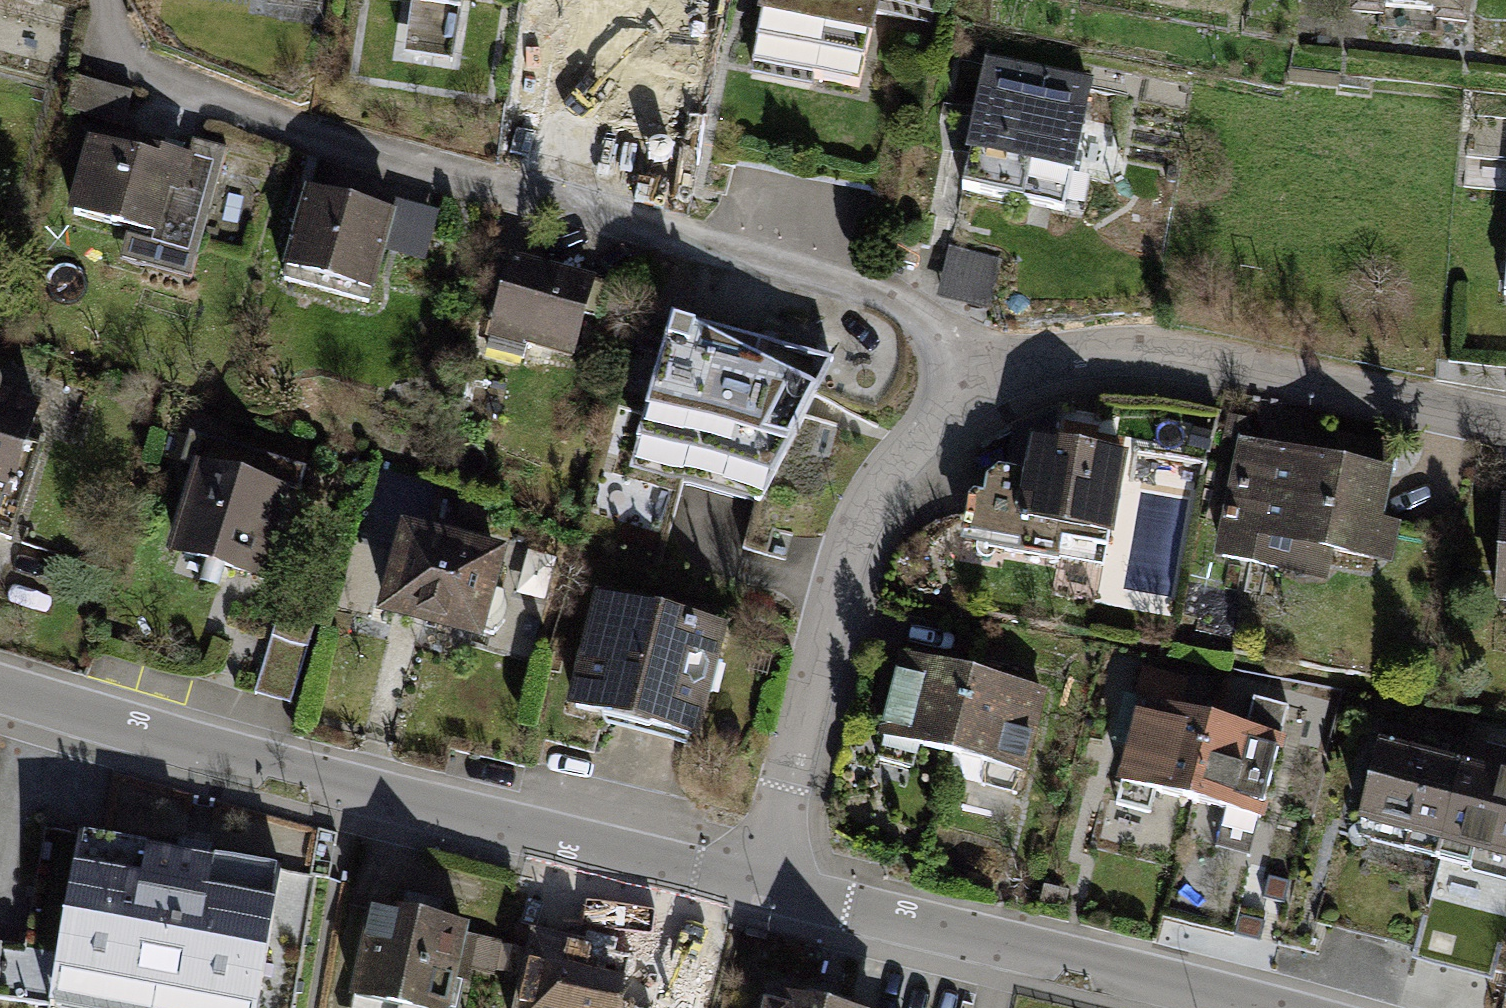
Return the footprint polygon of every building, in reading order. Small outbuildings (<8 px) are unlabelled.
[(558,9),(664,25),(667,0),(559,0),(558,9)] [(894,21),(802,0),(765,0),(748,74),(873,102),(894,21)] [(894,21),(898,0),(802,0),(894,21)] [(1466,0),(1348,0),(1341,53),(1457,68),(1466,0)] [(980,185),(1091,206),(1110,88),(1000,68),(980,185)] [(106,246),(198,279),(232,185),(140,152),(106,246)] [(425,219),(327,192),(303,279),(401,306),(425,219)] [(986,314),(997,257),(942,246),(931,303),(986,314)] [(611,279),(510,254),(488,342),(589,367),(611,279)] [(825,353),(678,315),(655,402),(802,440),(825,353)] [(0,391),(0,534),(28,542),(69,413),(0,391)] [(311,469),(208,439),(173,557),(276,587),(311,469)] [(1098,567),(1121,460),(1018,439),(996,545),(1098,567)] [(1408,474),(1235,443),(1219,534),(1392,564),(1408,474)] [(1494,513),(1482,610),(1505,613),(1505,515),(1494,513)] [(524,552),(414,521),(387,619),(496,650),(524,552)] [(714,744),(743,624),(610,591),(581,712),(714,744)] [(952,779),(974,689),(890,668),(868,757),(952,779)] [(1052,708),(974,689),(952,779),(1030,798),(1052,708)] [(1202,839),(1224,741),(1137,720),(1114,817),(1202,839)] [(1308,761),(1224,741),(1202,839),(1285,859),(1308,761)] [(1429,880),(1458,765),(1366,743),(1339,858),(1429,880)] [(1458,765),(1429,880),(1505,898),(1505,776),(1458,765)] [(38,1007),(293,1007),(313,876),(64,838),(38,1007)] [(378,909),(359,1001),(391,1007),(472,1007),(480,971),(499,975),(507,936),(378,909)] [(678,943),(539,914),(519,1007),(664,1007),(678,943)] [(783,985),(777,1007),(868,1007),(783,985)]
